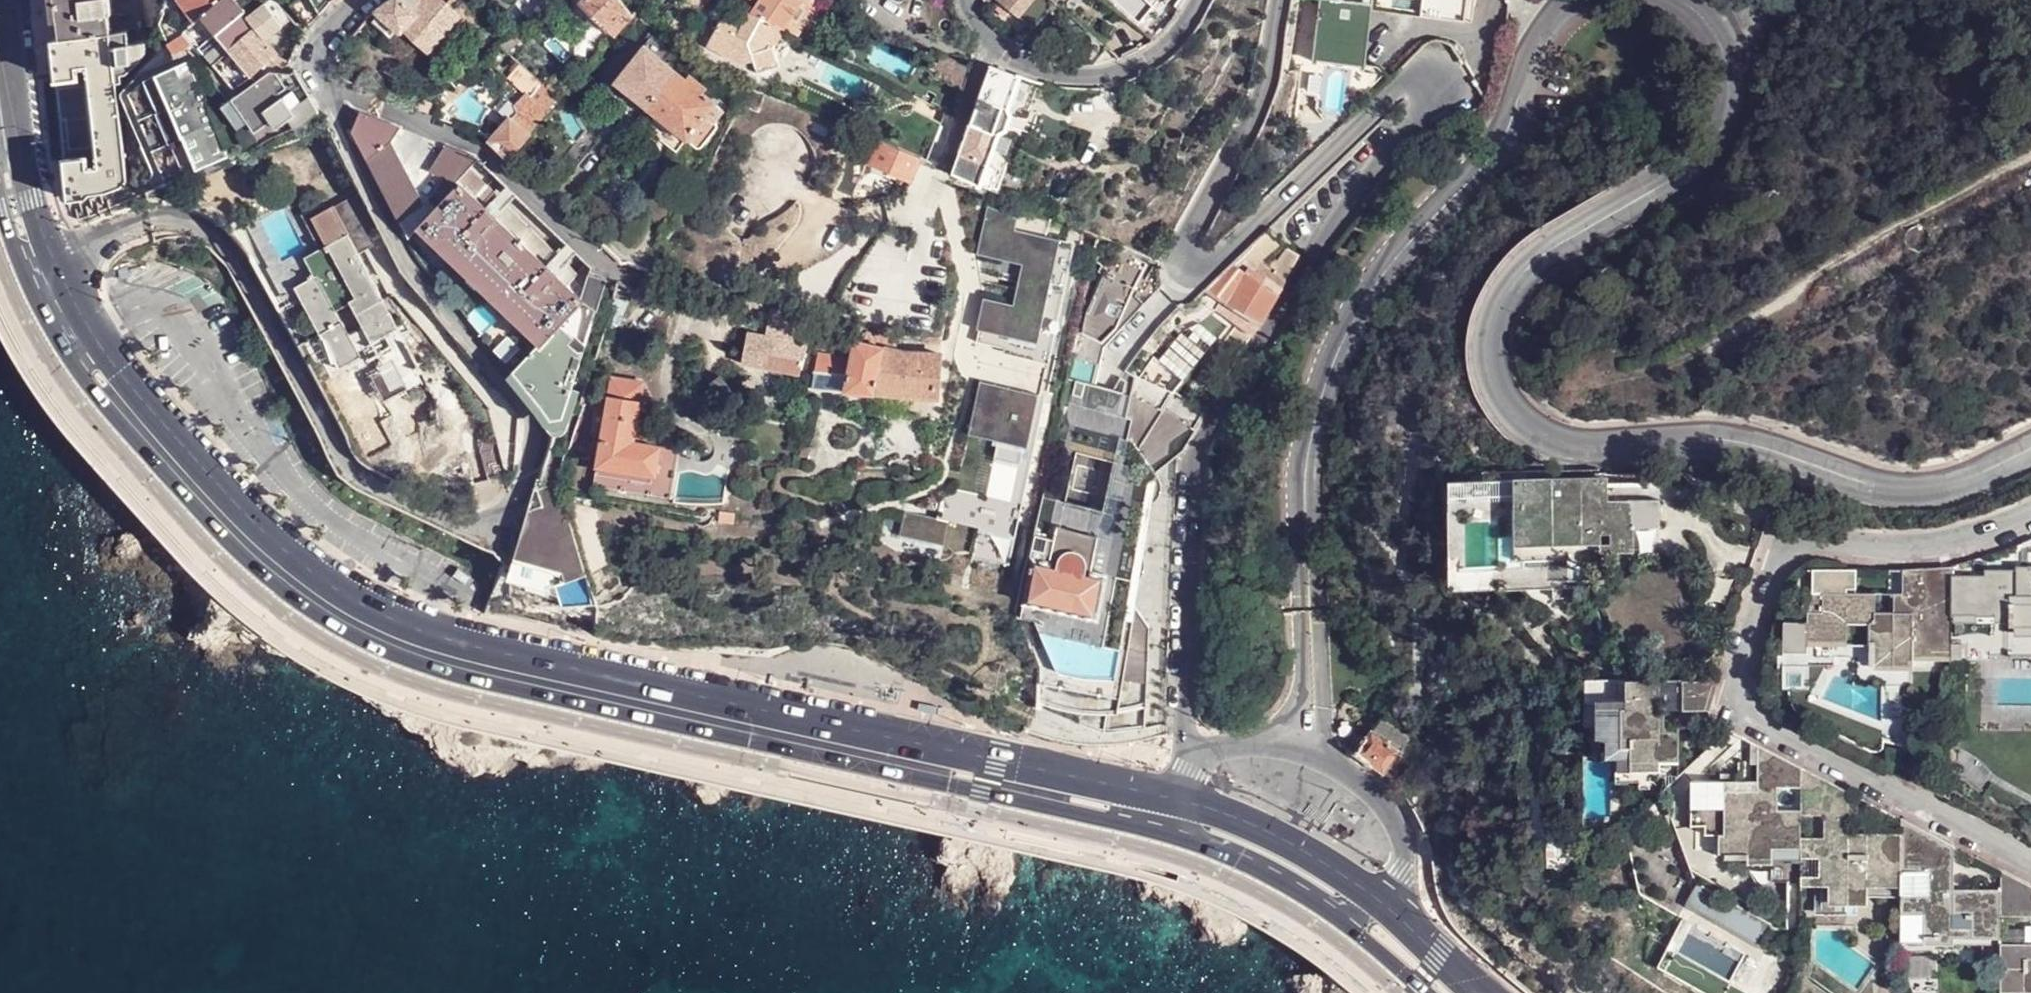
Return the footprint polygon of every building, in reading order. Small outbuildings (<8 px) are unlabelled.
[(83,17),(108,14),(107,0),(57,0),(59,20),(83,17)] [(141,31),(136,0),(107,0),(108,14),(113,33),(128,32),(141,31)] [(141,31),(156,29),(150,0),(136,0),(141,31)] [(203,16),(191,0),(181,0),(197,22),(203,16)] [(203,16),(222,0),(191,0),(203,16)] [(218,34),(244,13),(235,0),(222,0),(203,16),(218,34)] [(274,15),(283,6),(277,0),(273,0),(267,4),(274,15)] [(323,13),(314,0),(297,0),(290,6),(307,26),(309,26),(323,13)] [(336,0),(314,0),(323,13),(336,0)] [(458,15),(442,0),(391,0),(375,11),(382,17),(393,26),(400,33),(405,27),(430,49),(458,15)] [(622,0),(583,0),(582,1),(608,28),(609,26),(627,8),(622,0)] [(753,9),(751,11),(782,27),(783,26),(801,0),(759,0),(753,9)] [(798,34),(819,1),(818,0),(801,0),(783,26),(798,34)] [(999,2),(995,0),(983,0),(989,14),(993,10),(999,2)] [(999,2),(1015,14),(1018,17),(1032,0),(1001,0),(999,2)] [(1048,0),(1032,0),(1018,17),(1031,27),(1051,3),(1048,0)] [(1313,64),(1317,64),(1317,61),(1361,66),(1361,70),(1365,70),(1366,65),(1373,5),(1344,1),(1333,0),(1320,0),(1313,64)] [(999,2),(993,10),(1008,23),(1015,14),(999,2)] [(266,39),(282,26),(274,15),(267,4),(250,17),(249,18),(258,30),(266,39)] [(633,16),(627,8),(609,26),(617,34),(633,16)] [(784,28),(782,27),(751,11),(750,10),(745,19),(741,28),(732,23),(721,17),(707,44),(742,62),(753,59),(757,75),(781,66),(774,46),(784,28)] [(224,42),(232,52),(258,30),(249,18),(250,17),(245,12),(244,13),(218,34),(224,42)] [(113,33),(108,14),(83,17),(86,36),(113,33)] [(736,14),(732,23),(741,28),(745,19),(736,14)] [(83,17),(59,20),(62,37),(86,36),(83,17)] [(387,33),(393,26),(382,17),(376,24),(387,33)] [(529,35),(521,29),(512,35),(521,44),(529,35)] [(176,53),(197,42),(187,30),(171,44),(176,53)] [(266,39),(258,30),(232,52),(254,77),(271,61),(270,60),(277,54),(266,39)] [(147,52),(146,42),(130,44),(128,32),(113,33),(118,83),(123,82),(123,75),(127,74),(142,63),(147,52)] [(65,158),(69,200),(87,198),(91,192),(106,191),(124,186),(129,180),(118,83),(113,33),(86,36),(62,37),(53,38),(57,80),(78,78),(76,66),(88,66),(93,116),(99,166),(88,168),(87,157),(65,158)] [(232,52),(224,42),(206,56),(215,65),(232,52)] [(617,82),(648,108),(678,71),(647,45),(617,82)] [(271,61),(283,67),(292,65),(291,61),(277,54),(270,60),(271,61)] [(973,65),(941,55),(935,71),(966,89),(973,65)] [(554,106),(562,97),(544,81),(523,61),(511,75),(529,90),(518,102),(521,109),(514,116),(519,119),(525,112),(542,94),(554,106)] [(160,111),(199,95),(186,63),(147,80),(160,111)] [(61,119),(65,158),(87,157),(88,168),(99,166),(93,116),(88,66),(76,66),(78,78),(57,80),(61,119)] [(979,184),(991,188),(999,167),(987,163),(1006,112),(1018,116),(1031,78),(1020,74),(1019,76),(992,66),(952,171),(952,172),(964,177),(979,184)] [(708,114),(717,103),(704,92),(687,77),(678,71),(648,108),(687,139),(708,114)] [(277,73),(271,74),(231,101),(231,102),(247,124),(255,133),(271,122),(276,128),(289,119),(294,115),(290,107),(280,94),(288,88),(277,73)] [(954,117),(963,95),(928,74),(915,95),(954,117)] [(704,92),(707,88),(691,75),(687,77),(704,92)] [(462,93),(452,80),(426,100),(443,108),(449,103),(462,93)] [(537,125),(554,106),(542,94),(525,112),(537,125)] [(212,126),(199,95),(160,111),(173,142),(212,126)] [(319,111),(310,96),(290,107),(294,115),(289,119),(296,129),(306,125),(319,111)] [(247,124),(231,102),(220,109),(238,131),(247,124)] [(927,162),(942,123),(911,106),(894,148),(919,159),(927,162)] [(402,127),(362,111),(353,130),(368,159),(395,142),(402,127)] [(509,157),(537,125),(525,112),(519,119),(514,116),(491,141),(509,157)] [(705,143),(717,126),(717,122),(708,114),(687,139),(696,147),(702,147),(705,143)] [(226,161),(212,126),(173,142),(187,177),(226,161)] [(868,165),(878,142),(841,127),(831,150),(868,165)] [(368,159),(401,222),(427,203),(395,142),(368,159)] [(868,165),(909,184),(919,159),(894,148),(878,142),(868,165)] [(476,156),(447,146),(431,171),(447,179),(451,183),(456,187),(460,183),(459,182),(469,170),(478,160),(476,156)] [(469,170),(459,182),(460,183),(569,284),(579,273),(568,263),(558,254),(508,207),(498,197),(488,187),(469,170)] [(444,190),(451,183),(447,179),(440,188),(443,190),(444,190)] [(541,342),(541,343),(562,322),(573,311),(584,300),(583,298),(569,284),(460,183),(456,187),(437,208),(418,227),(420,228),(489,294),(541,342)] [(498,197),(508,207),(518,196),(508,187),(498,197)] [(315,216),(330,243),(350,232),(360,252),(387,239),(362,191),(315,216)] [(418,227),(437,208),(432,203),(430,201),(427,203),(401,222),(409,239),(420,228),(418,227)] [(1015,219),(987,207),(976,253),(1021,263),(1012,304),(982,297),(975,329),(979,329),(977,341),(1002,347),(1001,353),(1046,363),(1073,243),(1013,230),(1015,219)] [(386,381),(419,364),(360,252),(350,232),(330,243),(358,296),(352,300),(364,323),(374,341),(385,361),(377,365),(386,381)] [(1258,265),(1260,267),(1263,261),(1279,249),(1270,237),(1264,233),(1232,263),(1246,271),(1248,267),(1254,271),(1258,265)] [(358,296),(330,243),(308,254),(318,273),(298,283),(339,365),(362,353),(359,347),(350,331),(338,307),(352,300),(358,296)] [(577,252),(568,243),(558,254),(568,263),(577,252)] [(1148,256),(1116,243),(1113,250),(1145,264),(1148,256)] [(1145,264),(1113,250),(1105,246),(1098,261),(1104,264),(1101,272),(1105,274),(1135,287),(1145,264)] [(1262,324),(1300,262),(1282,251),(1269,272),(1260,267),(1258,265),(1254,271),(1248,267),(1246,271),(1232,263),(1204,289),(1247,315),(1262,324)] [(606,278),(591,274),(583,298),(584,300),(589,304),(597,309),(607,280),(608,279),(606,279),(606,278)] [(1118,326),(1135,287),(1105,274),(1088,313),(1118,326)] [(612,311),(609,316),(625,321),(633,298),(614,291),(611,302),(612,311)] [(577,316),(589,304),(584,300),(573,311),(577,316)] [(806,344),(790,341),(790,338),(793,339),(797,314),(772,309),(766,335),(749,332),(743,363),(760,367),(800,374),(806,344)] [(1102,342),(1118,326),(1088,313),(1082,333),(1102,342)] [(1254,336),(1262,324),(1247,315),(1240,325),(1239,327),(1254,336)] [(552,426),(560,427),(580,364),(564,349),(576,337),(562,322),(541,343),(541,342),(512,373),(540,408),(552,426)] [(364,323),(350,331),(359,347),(374,341),(364,323)] [(812,389),(846,391),(935,399),(938,355),(902,352),(895,350),(898,339),(866,333),(864,343),(854,341),(851,361),(819,353),(812,389)] [(580,364),(586,346),(576,337),(564,349),(580,364)] [(1025,602),(1026,602),(1024,616),(1020,615),(1040,667),(1040,678),(1039,700),(1058,706),(1070,709),(1081,710),(1090,711),(1101,711),(1109,711),(1129,708),(1146,704),(1149,626),(1139,612),(1129,598),(1136,552),(1143,554),(1150,478),(1156,474),(1160,438),(1183,452),(1206,412),(1172,392),(1135,377),(1131,394),(1103,387),(1094,432),(1118,437),(1096,534),(1058,526),(1055,539),(1035,535),(1030,556),(1034,557),(1025,602)] [(611,379),(607,397),(637,402),(641,385),(611,379)] [(1036,395),(979,382),(968,434),(997,440),(985,496),(944,487),(937,519),(903,513),(899,535),(942,544),(948,521),(978,527),(972,557),(1007,564),(1033,439),(1027,438),(1036,395)] [(637,402),(607,397),(595,467),(654,477),(659,449),(642,445),(631,443),(634,429),(637,402)] [(634,429),(631,443),(642,445),(645,431),(634,429)] [(506,471),(495,433),(478,437),(489,475),(506,471)] [(1183,452),(1160,438),(1156,474),(1183,452)] [(654,477),(670,500),(678,452),(659,449),(654,477)] [(670,500),(654,477),(595,467),(592,487),(670,500)] [(558,480),(540,474),(509,566),(513,570),(558,583),(588,574),(558,480)] [(1649,493),(1649,474),(1613,475),(1613,494),(1649,493)] [(1607,481),(1512,482),(1513,565),(1566,564),(1566,549),(1598,548),(1599,557),(1633,557),(1633,533),(1660,533),(1660,505),(1607,505),(1607,481)] [(734,513),(720,511),(718,522),(733,524),(734,513)] [(1136,552),(1129,598),(1139,612),(1143,554),(1136,552)] [(1949,580),(1951,572),(1902,573),(1901,617),(1873,615),(1872,598),(1842,598),(1843,590),(1854,590),(1855,575),(1819,576),(1818,582),(1812,582),(1812,597),(1824,598),(1824,616),(1807,616),(1807,623),(1807,639),(1845,641),(1847,626),(1869,628),(1870,667),(1912,668),(1912,658),(1949,658),(1949,580)] [(2030,573),(2015,572),(2016,576),(2015,582),(2030,580),(2030,573)] [(1949,658),(1960,660),(1961,650),(1958,649),(1960,628),(1977,628),(1976,622),(1993,621),(1993,627),(2008,627),(2008,633),(2013,633),(2013,640),(2030,641),(2030,573),(2030,580),(2015,582),(2016,576),(1984,576),(1983,581),(1949,580),(1949,658)] [(1807,639),(1807,623),(1783,623),(1784,651),(1807,651),(1807,639)] [(1651,772),(1659,772),(1659,765),(1678,764),(1679,732),(1658,733),(1657,714),(1657,686),(1624,685),(1622,703),(1595,702),(1594,743),(1603,744),(1603,761),(1620,761),(1620,782),(1650,782),(1651,772)] [(1657,686),(1657,714),(1683,714),(1683,686),(1657,686)] [(1683,714),(1700,715),(1710,688),(1683,686),(1683,714)] [(1381,718),(1371,731),(1399,750),(1409,737),(1381,718)] [(1370,730),(1354,754),(1383,773),(1399,750),(1371,731),(1370,730)] [(1726,859),(1798,863),(1798,842),(1799,820),(1798,815),(1774,813),(1774,792),(1798,793),(1798,774),(1755,751),(1752,798),(1736,797),(1736,785),(1698,783),(1697,797),(1688,798),(1688,825),(1700,826),(1700,837),(1727,839),(1726,859)] [(1867,901),(1899,902),(1899,898),(1898,876),(1897,839),(1846,839),(1846,798),(1798,774),(1798,793),(1798,815),(1799,820),(1820,822),(1820,843),(1798,842),(1798,863),(1799,894),(1820,895),(1819,904),(1867,904),(1867,901)] [(1899,898),(1899,902),(1898,921),(1919,921),(1920,946),(1999,949),(1999,921),(1999,896),(1948,895),(1950,851),(1897,825),(1897,839),(1898,876),(1925,878),(1924,899),(1899,898)] [(1575,833),(1545,834),(1545,855),(1575,854),(1575,833)] [(1999,877),(1999,896),(1999,921),(2030,923),(2030,893),(1999,877)] [(1744,918),(1710,898),(1701,913),(1736,932),(1744,918)] [(1667,971),(1706,992),(1720,992),(1729,977),(1678,949),(1667,971)] [(1999,949),(1999,992),(2024,992),(2024,987),(2030,988),(2030,950),(1999,949)]
